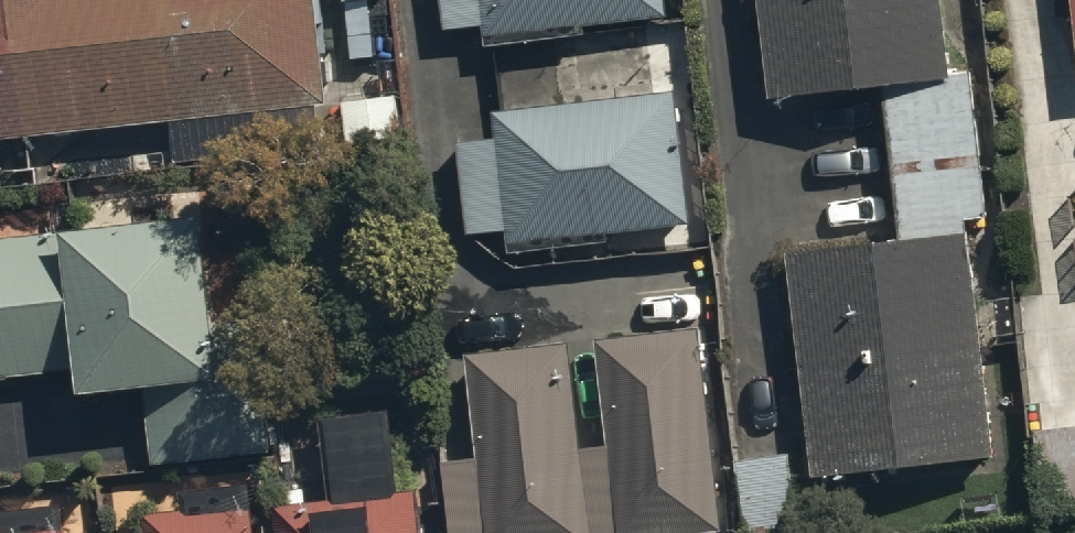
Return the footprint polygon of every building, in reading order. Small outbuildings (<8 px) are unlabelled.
[(322,100),(310,0),(0,0),(0,138),(322,100)] [(435,19),(473,15),(474,29),(658,7),(658,0),(432,0),(435,19)] [(766,102),(945,83),(937,0),(755,0),(766,102)] [(668,87),(483,107),(486,133),(446,137),(456,230),(496,225),(498,241),(683,221),(668,87)] [(79,370),(82,395),(144,389),(151,461),(260,451),(248,320),(216,323),(207,229),(109,239),(108,225),(0,235),(0,377),(79,370)] [(961,230),(781,251),(807,480),(987,459),(961,230)] [(456,351),(467,457),(432,461),(440,532),(704,532),(719,531),(698,327),(587,339),(598,442),(569,445),(558,340),(456,351)] [(738,454),(745,532),(802,532),(795,447),(738,454)] [(254,503),(246,504),(242,474),(184,481),(187,502),(142,507),(145,532),(257,532),(254,503)] [(63,497),(0,505),(0,532),(68,532),(63,497)]
